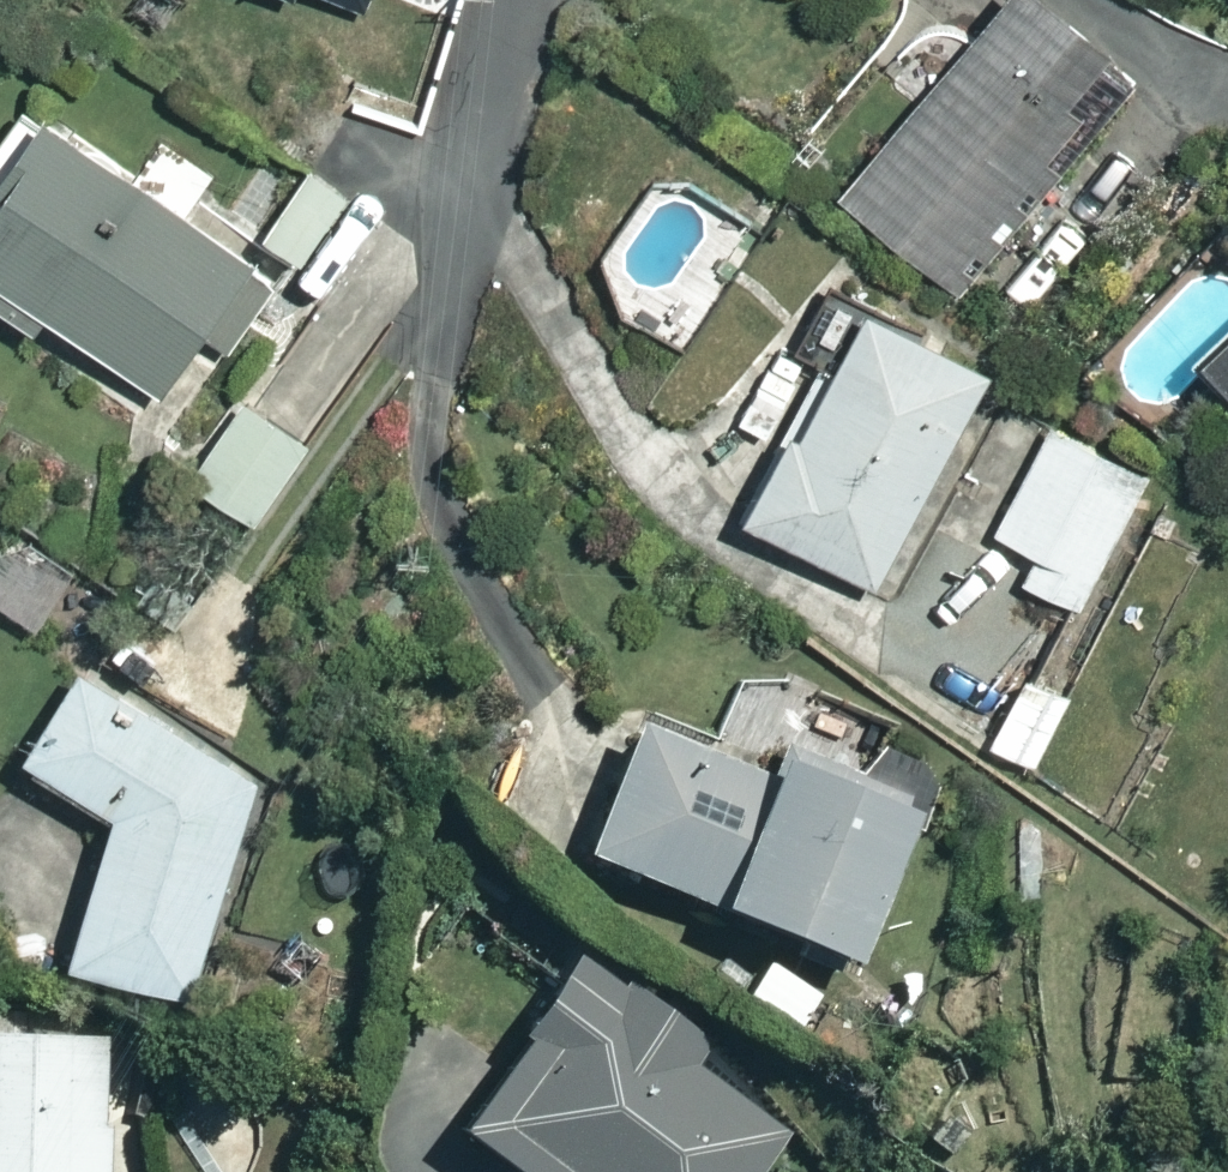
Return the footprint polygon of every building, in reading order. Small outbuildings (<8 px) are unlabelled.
[(837,184),(965,289),(1146,71),(1060,0),(989,0),(837,184)] [(0,157),(0,275),(159,391),(256,258),(41,101),(0,157)] [(257,225),(296,251),(337,190),(299,164),(257,225)] [(993,355),(870,292),(804,418),(788,409),(738,505),(878,577),(993,355)] [(1187,347),(1227,390),(1227,308),(1187,347)] [(301,443),(235,395),(178,471),(244,520),(301,443)] [(1057,411),(995,522),(1039,546),(1020,581),(1080,614),(1161,468),(1057,411)] [(2,526),(0,530),(0,603),(31,622),(66,566),(2,526)] [(113,793),(61,934),(187,980),(260,781),(84,650),(19,736),(113,793)] [(1020,668),(989,736),(1037,758),(1068,690),(1020,668)] [(635,712),(578,833),(840,956),(914,798),(776,733),(759,770),(635,712)] [(453,1113),(539,1171),(748,1171),(777,1130),(671,1057),(687,1034),(566,951),(453,1113)] [(110,1027),(0,1019),(0,1171),(100,1171),(110,1027)]
